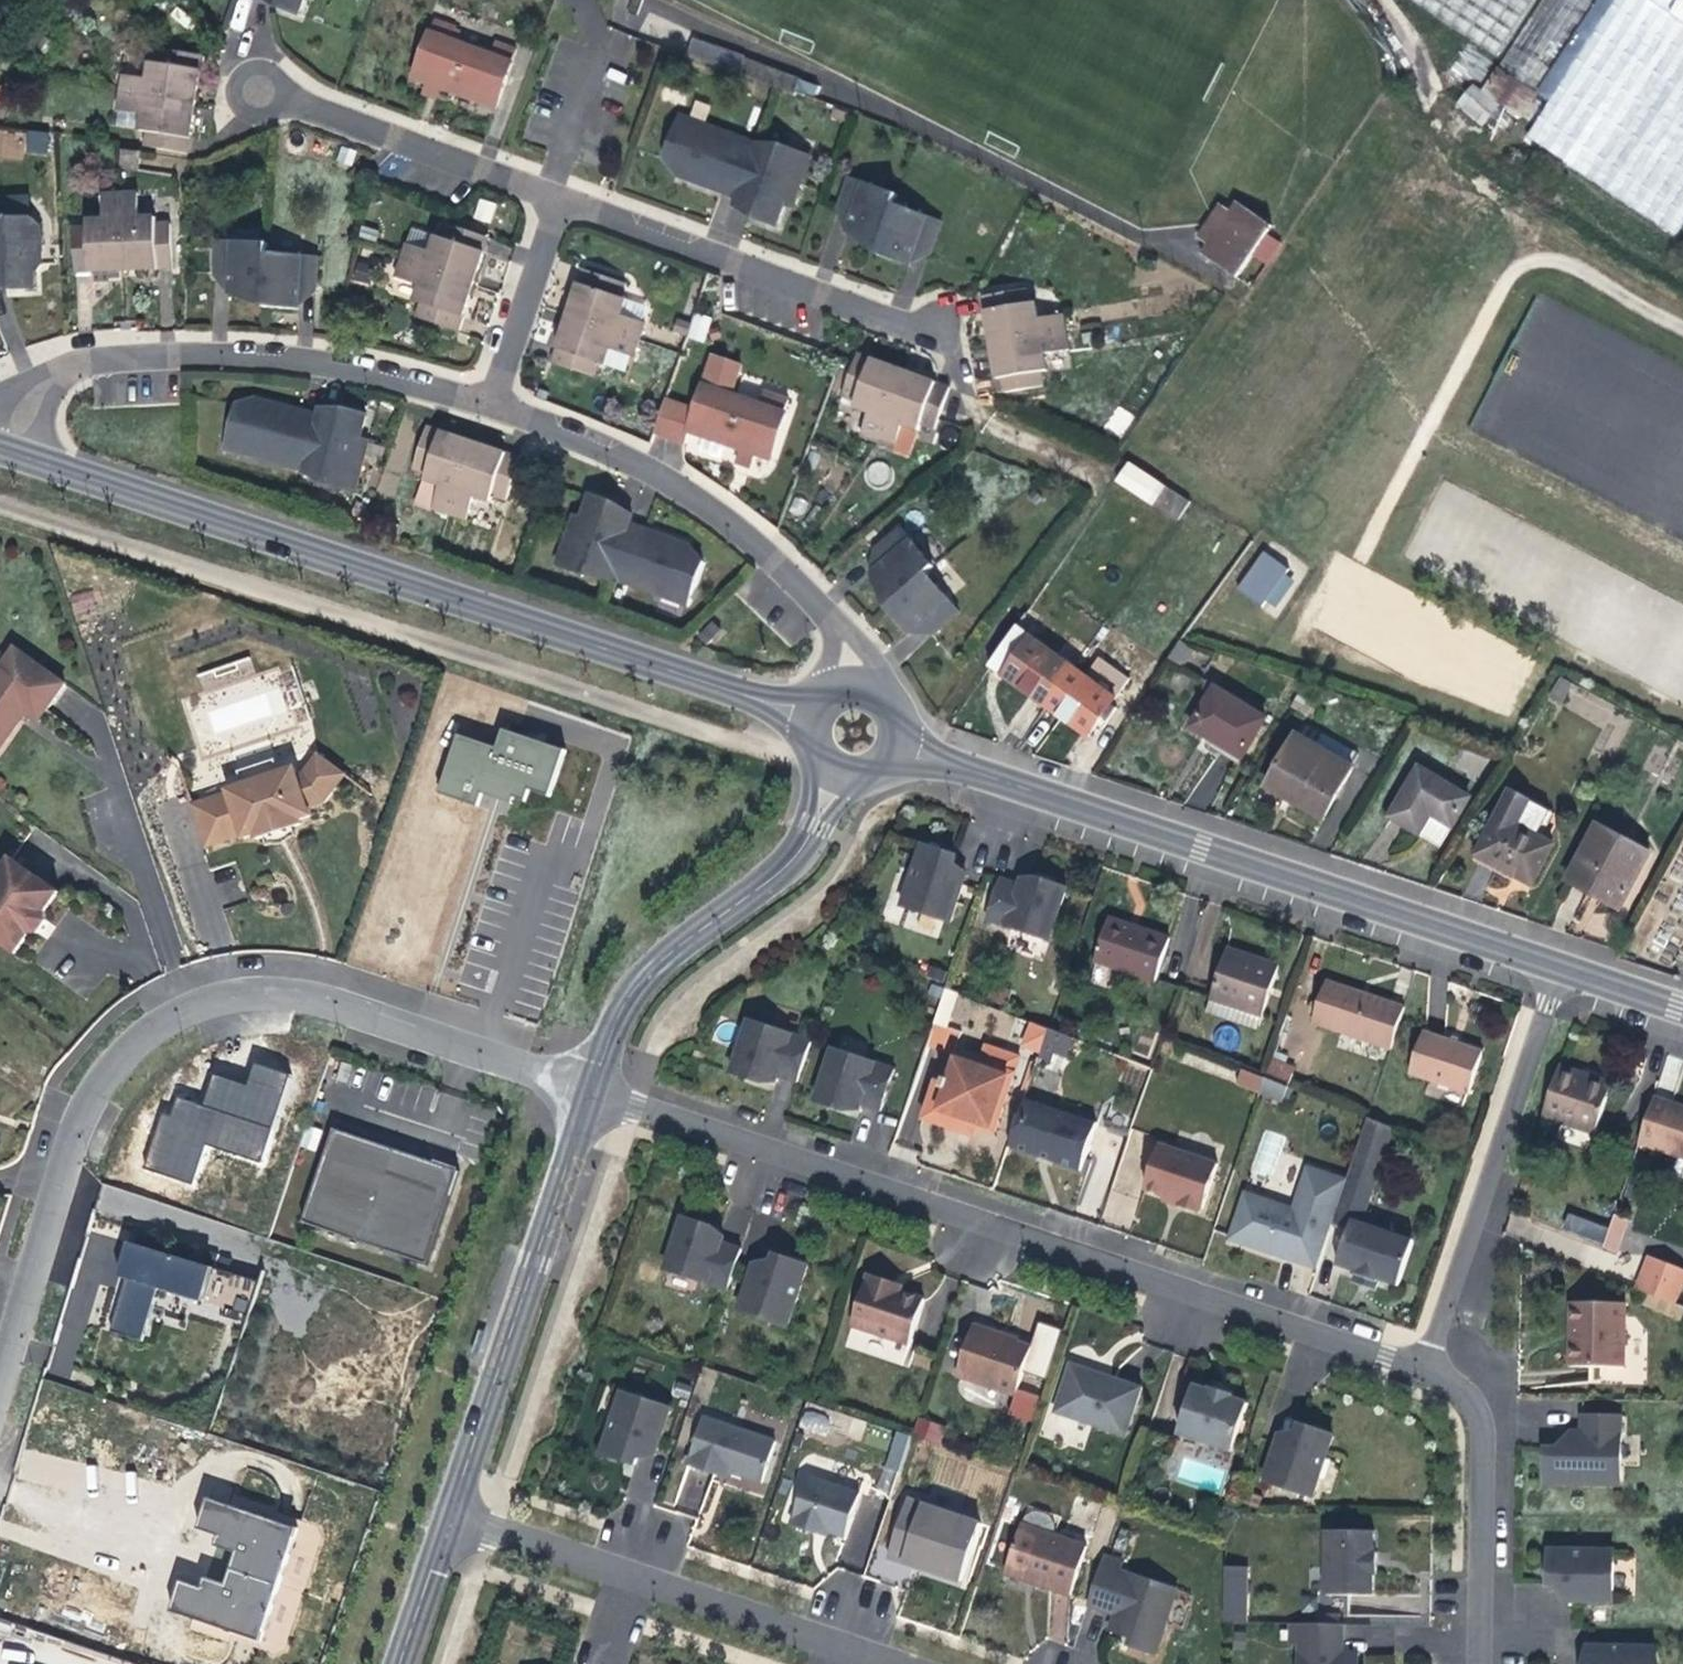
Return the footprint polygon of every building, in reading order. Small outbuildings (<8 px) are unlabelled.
[(276,1),(288,5),(286,11),(298,15),(303,0),(273,0),(276,1)] [(1534,0),(1409,0),(1496,57),(1534,0)] [(1497,68),(1537,93),(1599,0),(1542,0),(1497,68)] [(1682,220),(1682,24),(1672,16),(1673,15),(1650,0),(1620,0),(1528,138),(1674,234),(1682,220)] [(1673,15),(1682,0),(1650,0),(1673,15)] [(1673,15),(1672,16),(1682,24),(1682,0),(1673,15)] [(497,106),(513,63),(510,62),(516,48),(497,41),(492,55),(462,44),(454,41),(457,34),(460,27),(438,19),(433,33),(431,32),(415,77),(442,87),(497,106)] [(462,44),(465,37),(457,34),(454,41),(462,44)] [(686,55),(732,70),(738,52),(691,38),(686,55)] [(146,145),(189,152),(194,122),(200,80),(203,56),(160,49),(158,63),(150,62),(148,79),(124,75),(119,111),(143,114),(140,131),(148,132),(146,145)] [(1520,119),(1537,93),(1497,68),(1481,91),(1472,85),(1456,103),(1482,125),(1500,105),(1520,119)] [(786,179),(797,151),(768,140),(765,146),(743,138),(740,145),(691,127),(693,120),(664,109),(648,153),(676,164),(673,173),(707,186),(710,180),(725,186),(723,192),(720,200),(753,212),(751,217),(762,221),(771,197),(771,195),(767,194),(774,175),(786,179)] [(743,138),(693,120),(691,127),(740,145),(743,138)] [(26,131),(27,152),(49,152),(49,130),(26,131)] [(118,168),(136,168),(137,150),(118,149),(118,168)] [(676,164),(648,153),(662,169),(673,173),(676,164)] [(778,200),(786,179),(774,175),(767,194),(771,195),(771,197),(778,200)] [(854,234),(881,244),(896,203),(900,193),(852,175),(839,211),(854,217),(848,231),(854,234)] [(725,186),(710,180),(707,186),(723,192),(725,186)] [(75,228),(76,272),(105,271),(150,269),(173,268),(171,224),(157,224),(157,217),(140,217),(139,194),(103,195),(104,219),(88,220),(88,227),(75,228)] [(473,217),(490,222),(495,203),(479,198),(473,217)] [(943,221),(896,203),(881,244),(876,256),(894,262),(909,268),(916,249),(931,255),(943,221)] [(1271,226),(1237,203),(1229,214),(1209,244),(1201,255),(1236,278),(1271,226)] [(1199,236),(1209,244),(1229,214),(1219,206),(1199,236)] [(28,242),(41,242),(39,211),(9,213),(9,219),(0,219),(0,286),(23,285),(23,290),(35,289),(33,264),(33,262),(29,263),(28,242)] [(854,217),(839,211),(848,231),(854,217)] [(417,316),(459,330),(466,308),(484,255),(490,238),(448,224),(443,237),(436,235),(431,251),(408,243),(397,277),(420,285),(414,301),(422,303),(417,316)] [(1252,255),(1267,266),(1283,244),(1268,233),(1252,255)] [(317,256),(267,253),(267,243),(216,240),(214,276),(228,276),(228,294),(250,295),(263,296),(263,306),(298,308),(299,290),(316,291),(317,256)] [(42,264),(41,242),(28,242),(29,263),(33,262),(33,264),(42,264)] [(909,268),(931,255),(916,249),(909,268)] [(625,283),(583,268),(576,291),(561,333),(552,360),(593,374),(598,361),(605,364),(610,348),(633,355),(645,321),(622,314),(627,298),(620,295),(625,283)] [(1026,290),(983,297),(986,319),(993,358),(999,393),(1043,385),(1040,371),(1048,370),(1045,353),(1068,349),(1062,314),(1038,318),(1036,302),(1028,303),(1026,290)] [(703,342),(712,318),(694,311),(685,336),(703,342)] [(935,430),(951,387),(923,376),(867,355),(856,351),(840,396),(854,401),(852,407),(867,413),(860,436),(895,449),(903,426),(919,432),(921,425),(935,430)] [(771,460),(787,411),(785,410),(790,397),(766,388),(761,402),(732,391),(743,361),(715,352),(704,382),(695,407),(666,397),(652,435),(684,445),(688,432),(742,450),(738,463),(750,467),(755,454),(771,460)] [(264,407),(267,398),(251,394),(249,403),(264,407)] [(304,463),(318,418),(299,413),(300,407),(288,403),(267,398),(264,407),(249,403),(234,400),(221,448),(252,457),(254,449),(304,463)] [(350,458),(355,440),(360,437),(366,414),(353,410),(352,414),(322,404),(320,411),(318,418),(304,463),(302,471),(325,478),(324,483),(354,491),(362,461),(350,458)] [(1121,437),(1135,415),(1118,404),(1104,426),(1121,437)] [(320,411),(300,407),(299,413),(318,418),(320,411)] [(505,498),(519,456),(497,449),(446,431),(427,425),(413,467),(426,471),(424,478),(440,484),(432,506),(466,518),(474,495),(490,501),(492,493),(505,498)] [(362,461),(368,439),(360,437),(355,440),(350,458),(362,461)] [(304,463),(254,449),(252,457),(302,471),(304,463)] [(1164,541),(1178,521),(1116,482),(1093,516),(1126,538),(1136,524),(1164,541)] [(610,570),(624,528),(627,522),(629,514),(595,502),(597,498),(587,494),(578,518),(577,520),(581,521),(575,540),(563,536),(553,564),(584,574),(586,568),(608,576),(610,570)] [(575,540),(581,521),(577,520),(557,513),(551,532),(563,536),(575,540)] [(640,534),(642,527),(627,522),(624,528),(640,534)] [(701,559),(673,549),(677,539),(654,531),(642,527),(640,534),(624,528),(610,570),(659,587),(657,592),(686,602),(701,559)] [(893,599),(925,571),(932,565),(898,527),(873,550),(883,561),(870,574),(874,579),(893,599)] [(701,559),(688,543),(677,539),(673,549),(701,559)] [(873,550),(870,574),(883,561),(873,550)] [(1287,580),(1263,564),(1235,602),(1259,619),(1264,612),(1283,586),(1287,580)] [(659,587),(610,570),(608,576),(657,592),(659,587)] [(958,608),(925,571),(893,599),(885,606),(899,621),(908,632),(922,620),(933,631),(958,608)] [(1293,593),(1283,586),(1264,612),(1276,619),(1293,593)] [(91,592),(71,596),(75,613),(95,608),(91,592)] [(1455,696),(1490,695),(1489,660),(1502,633),(1489,634),(1451,615),(1452,644),(1402,645),(1416,617),(1415,609),(1377,610),(1371,621),(1361,616),(1355,629),(1318,630),(1407,673),(1414,673),(1414,685),(1432,684),(1455,696)] [(1083,653),(1027,612),(1008,640),(990,667),(1004,677),(1031,637),(1073,667),(1083,653)] [(933,631),(922,620),(908,632),(933,631)] [(1073,667),(1031,637),(1004,677),(1022,690),(1045,706),(1073,667)] [(1194,649),(1180,640),(1167,659),(1182,669),(1194,649)] [(14,647),(0,667),(0,747),(19,721),(17,719),(22,712),(37,722),(51,702),(64,684),(14,647)] [(1116,698),(1073,667),(1045,706),(1062,719),(1088,737),(1116,698)] [(1573,684),(1560,676),(1548,696),(1562,704),(1573,684)] [(1266,718),(1214,687),(1190,727),(1207,738),(1241,759),(1266,718)] [(1323,818),(1352,766),(1348,764),(1356,752),(1304,722),(1266,784),(1285,795),(1323,818)] [(462,737),(443,794),(480,807),(485,794),(515,805),(518,798),(527,801),(531,790),(551,797),(567,751),(507,731),(500,750),(462,737)] [(311,816),(309,808),(325,802),(345,775),(318,754),(304,773),(298,775),(295,767),(279,772),(276,773),(263,774),(260,774),(256,776),(255,776),(251,779),(243,784),(240,785),(227,790),(228,793),(193,805),(207,848),(242,835),(243,838),(255,835),(257,839),(264,837),(272,834),(271,830),(284,825),(285,830),(293,827),(301,825),(299,820),(311,816)] [(276,773),(279,772),(275,760),(239,772),(243,784),(251,779),(255,776),(256,776),(260,774),(263,774),(276,773)] [(1450,827),(1468,799),(1419,769),(1390,816),(1420,834),(1431,816),(1450,827)] [(1439,846),(1450,827),(1431,816),(1420,834),(1426,838),(1439,846)] [(1552,846),(1499,816),(1477,854),(1516,875),(1531,883),(1552,846)] [(1650,854),(1597,824),(1566,880),(1592,894),(1619,909),(1650,854)] [(289,841),(292,838),(296,836),(293,827),(285,830),(284,825),(271,830),(272,834),(264,837),(267,846),(272,845),(274,845),(278,845),(283,844),(286,843),(289,841)] [(942,851),(921,844),(901,906),(950,922),(963,884),(948,879),(954,861),(956,855),(942,851)] [(10,858),(0,872),(0,943),(15,953),(29,934),(38,933),(46,921),(45,912),(58,893),(10,858)] [(966,874),(954,861),(948,879),(963,884),(966,874)] [(1019,885),(999,878),(986,919),(1049,941),(1066,888),(1053,883),(1051,889),(1039,885),(1021,879),(1019,885)] [(1154,980),(1168,939),(1133,927),(1109,918),(1095,960),(1154,980)] [(1261,1014),(1277,964),(1252,956),(1242,952),(1241,955),(1226,950),(1211,997),(1261,1014)] [(1312,1022),(1391,1049),(1404,1008),(1363,994),(1326,982),(1312,1022)] [(934,1025),(949,1028),(956,990),(941,988),(934,1025)] [(1261,1014),(1211,997),(1206,1010),(1257,1026),(1261,1014)] [(1050,1013),(1035,1007),(1030,1018),(1046,1023),(1050,1013)] [(797,1083),(811,1042),(748,1020),(731,1072),(744,1077),(745,1072),(755,1075),(776,1082),(778,1076),(797,1083)] [(1048,1029),(1041,1049),(1066,1058),(1073,1039),(1048,1029)] [(1457,1042),(1423,1031),(1409,1073),(1470,1092),(1483,1051),(1457,1042)] [(981,1061),(1015,1073),(1020,1057),(986,1046),(983,1056),(956,1046),(954,1052),(981,1061)] [(895,1069),(832,1048),(814,1101),(828,1105),(829,1100),(847,1106),(860,1110),(862,1104),(881,1111),(895,1069)] [(993,1133),(1015,1073),(981,1061),(954,1052),(943,1083),(933,1112),(976,1127),(993,1133)] [(1271,1057),(1264,1078),(1287,1087),(1295,1066),(1271,1057)] [(287,1076),(256,1067),(249,1087),(215,1077),(205,1108),(177,1099),(172,1117),(161,1114),(143,1169),(192,1184),(204,1145),(260,1162),(287,1076)] [(1559,1069),(1542,1118),(1594,1136),(1610,1086),(1579,1076),(1559,1069)] [(1264,1078),(1259,1094),(1283,1103),(1289,1088),(1287,1087),(1264,1078)] [(963,1132),(973,1135),(976,1127),(933,1112),(943,1083),(935,1080),(922,1118),(963,1132)] [(1097,1123),(1025,1098),(1009,1146),(1037,1156),(1038,1153),(1046,1155),(1053,1158),(1052,1161),(1080,1171),(1097,1123)] [(1637,1144),(1679,1158),(1674,1170),(1679,1178),(1682,1180),(1682,1110),(1652,1100),(1637,1144)] [(1394,1129),(1367,1118),(1355,1155),(1381,1165),(1394,1129)] [(427,1265),(459,1171),(394,1149),(333,1128),(302,1223),(427,1265)] [(1218,1164),(1159,1144),(1144,1189),(1164,1195),(1180,1201),(1179,1206),(1198,1212),(1200,1208),(1203,1209),(1218,1164)] [(1046,1155),(1038,1153),(1037,1156),(1052,1161),(1053,1158),(1046,1155)] [(1381,1165),(1355,1155),(1346,1180),(1331,1225),(1348,1231),(1337,1265),(1357,1272),(1356,1274),(1377,1282),(1378,1279),(1398,1286),(1414,1240),(1362,1222),(1381,1165)] [(1331,1225),(1346,1180),(1307,1167),(1293,1208),(1244,1192),(1229,1239),(1253,1247),(1254,1244),(1260,1246),(1266,1248),(1265,1251),(1317,1269),(1331,1225)] [(1164,1195),(1162,1200),(1173,1204),(1179,1206),(1180,1201),(1164,1195)] [(1627,1217),(1614,1213),(1613,1215),(1603,1246),(1616,1251),(1627,1217)] [(665,1269),(728,1290),(741,1249),(722,1243),(724,1237),(710,1232),(694,1226),(696,1221),(682,1217),(665,1269)] [(214,1269),(129,1243),(119,1276),(127,1278),(122,1294),(110,1328),(146,1339),(159,1288),(206,1304),(214,1269)] [(751,1272),(738,1311),(787,1327),(808,1265),(785,1257),(774,1254),(771,1259),(766,1277),(751,1272)] [(1636,1289),(1675,1304),(1682,1285),(1682,1269),(1649,1256),(1636,1289)] [(751,1272),(766,1277),(771,1259),(754,1263),(751,1272)] [(880,1277),(869,1273),(851,1325),(909,1344),(924,1299),(902,1292),(891,1288),(893,1282),(880,1277)] [(1377,1282),(1356,1274),(1353,1282),(1363,1286),(1374,1289),(1377,1282)] [(904,1285),(893,1282),(891,1288),(902,1292),(904,1285)] [(1625,1303),(1571,1302),(1570,1328),(1574,1328),(1574,1346),(1574,1366),(1589,1366),(1624,1367),(1624,1316),(1625,1303)] [(1007,1336),(973,1325),(956,1375),(1016,1395),(1017,1390),(1032,1347),(1018,1343),(1012,1340),(1006,1339),(1007,1336)] [(1125,1436),(1141,1387),(1107,1376),(1106,1379),(1101,1377),(1097,1375),(1097,1373),(1071,1364),(1054,1412),(1125,1436)] [(1210,1391),(1193,1386),(1178,1433),(1232,1451),(1248,1403),(1232,1398),(1232,1395),(1221,1391),(1211,1388),(1210,1391)] [(1016,1395),(1009,1414),(1033,1422),(1041,1398),(1017,1390),(1016,1395)] [(657,1446),(670,1408),(622,1391),(601,1453),(635,1465),(637,1460),(643,1441),(657,1446)] [(1620,1485),(1621,1416),(1582,1415),(1581,1431),(1581,1444),(1587,1444),(1586,1455),(1570,1455),(1570,1447),(1556,1447),(1544,1447),(1544,1483),(1620,1485)] [(919,1416),(912,1437),(938,1445),(945,1425),(919,1416)] [(762,1481),(776,1443),(703,1418),(687,1466),(720,1476),(723,1469),(729,1471),(762,1481)] [(1276,1441),(1263,1480),(1312,1497),(1333,1435),(1312,1428),(1299,1424),(1297,1428),(1291,1446),(1276,1441)] [(1279,1432),(1276,1441),(1291,1446),(1297,1428),(1279,1432)] [(1581,1431),(1568,1430),(1556,1447),(1570,1447),(1570,1455),(1586,1455),(1587,1444),(1581,1444),(1581,1431)] [(911,1436),(899,1432),(893,1448),(906,1452),(911,1436)] [(654,1455),(657,1446),(643,1441),(637,1460),(646,1457),(654,1455)] [(906,1452),(893,1448),(887,1467),(899,1471),(906,1452)] [(720,1476),(727,1478),(729,1471),(723,1469),(720,1476)] [(808,1477),(791,1525),(813,1533),(815,1527),(828,1531),(845,1537),(860,1494),(808,1477)] [(296,1529),(210,1498),(200,1528),(222,1535),(219,1546),(238,1553),(234,1570),(281,1586),(296,1529)] [(981,1522),(907,1498),(888,1556),(905,1561),(908,1553),(924,1559),(922,1567),(962,1580),(981,1522)] [(1087,1547),(1022,1525),(1007,1570),(1028,1577),(1033,1579),(1033,1582),(1071,1595),(1087,1547)] [(828,1531),(815,1527),(813,1533),(819,1535),(826,1537),(828,1531)] [(1374,1532),(1328,1532),(1327,1595),(1372,1596),(1373,1574),(1379,1574),(1379,1564),(1379,1554),(1373,1554),(1374,1532)] [(1612,1602),(1613,1550),(1548,1549),(1548,1585),(1553,1585),(1572,1586),(1572,1601),(1612,1602)] [(908,1553),(905,1561),(913,1564),(922,1567),(924,1559),(908,1553)] [(1122,1562),(1104,1556),(1087,1605),(1115,1615),(1112,1623),(1121,1626),(1133,1630),(1130,1638),(1128,1644),(1155,1654),(1176,1590),(1119,1570),(1122,1562)] [(1246,1567),(1224,1566),(1225,1622),(1246,1622),(1246,1567)] [(281,1586),(234,1570),(228,1586),(206,1579),(201,1590),(181,1582),(172,1613),(195,1621),(261,1640),(281,1586)] [(1572,1586),(1553,1585),(1563,1601),(1572,1601),(1572,1586)] [(1121,1626),(1112,1623),(1109,1630),(1130,1638),(1133,1630),(1121,1626)] [(1291,1624),(1290,1643),(1298,1643),(1298,1663),(1350,1663),(1350,1654),(1342,1653),(1343,1625),(1291,1624)] [(1587,1645),(1587,1663),(1653,1663),(1653,1646),(1587,1645)] [(1359,1654),(1350,1654),(1350,1663),(1358,1663),(1359,1654)]
